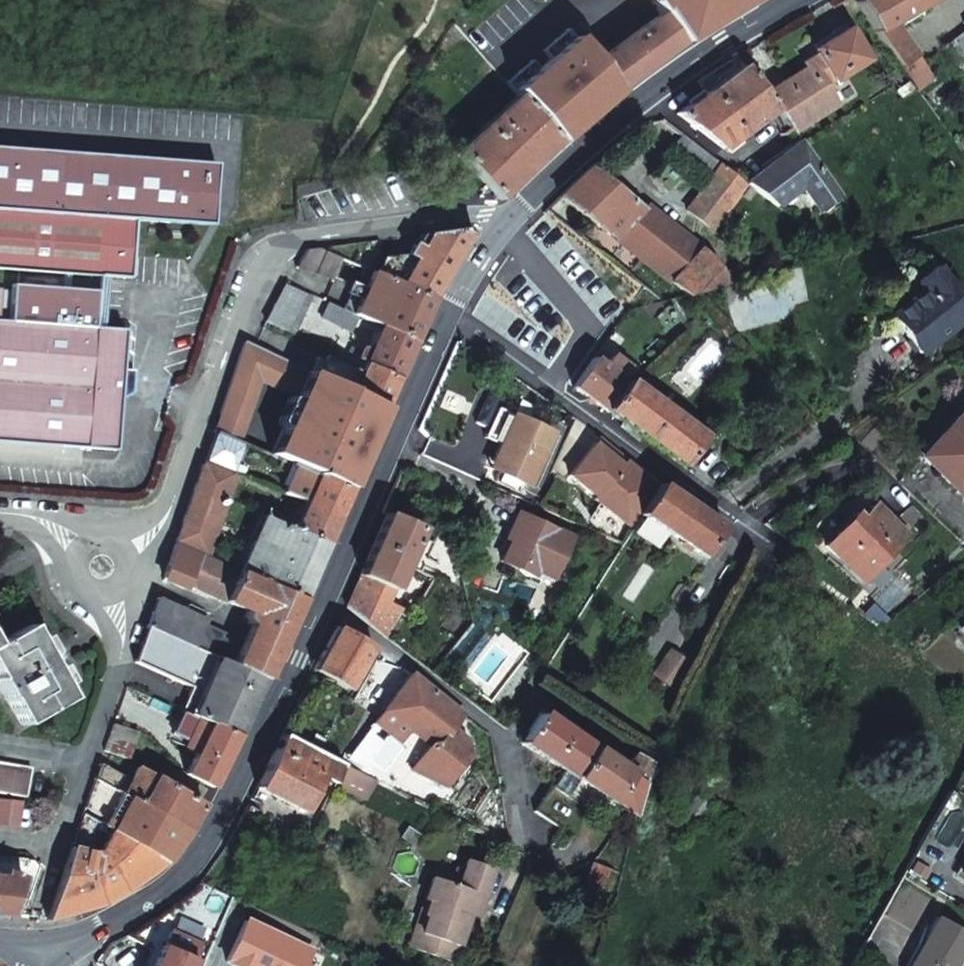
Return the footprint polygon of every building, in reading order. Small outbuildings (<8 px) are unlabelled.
[(649,0),(665,16),(686,45),(755,0),(646,0),(649,0)] [(922,65),(891,22),(932,0),(859,0),(856,2),(873,33),(918,90),(932,79),(922,65)] [(600,62),(622,91),(646,73),(674,53),(686,45),(665,16),(600,62)] [(836,82),(838,85),(871,62),(848,30),(815,53),(818,57),(836,82)] [(602,105),(622,91),(600,62),(569,31),(545,53),(553,61),(541,71),(534,63),(509,85),(521,98),(563,142),(602,105)] [(963,35),(944,48),(963,74),(963,34),(963,35)] [(816,73),(827,89),(836,82),(818,57),(805,67),(808,70),(812,77),(816,73)] [(745,67),(708,95),(742,138),(753,130),(778,111),(767,97),(745,67)] [(833,113),(841,108),(827,89),(816,73),(812,77),(808,70),(805,72),(809,78),(833,113)] [(805,72),(767,97),(778,111),(781,115),(796,134),(808,125),(811,129),(833,113),(809,78),(805,72)] [(742,138),(708,95),(679,117),(726,150),(742,138)] [(554,151),(563,142),(521,98),(460,159),(495,197),(502,203),(554,151)] [(708,156),(684,138),(673,152),(699,171),(702,168),(715,177),(688,214),(715,233),(750,187),(749,186),(713,159),(708,156)] [(786,158),(804,144),(801,141),(783,154),(786,158)] [(821,210),(842,195),(829,178),(804,144),(786,158),(749,186),(750,187),(779,209),(804,190),(821,210)] [(126,214),(204,219),(208,158),(0,145),(0,206),(126,214)] [(693,298),(735,287),(717,261),(631,198),(624,206),(591,181),(589,181),(585,178),(560,201),(693,298)] [(58,269),(56,291),(0,287),(0,441),(118,449),(122,390),(135,391),(137,369),(124,368),(126,329),(98,327),(100,295),(65,292),(66,270),(122,274),(126,214),(0,206),(0,265),(58,269)] [(542,236),(530,228),(491,285),(474,310),(469,318),(497,337),(523,300),(539,276),(535,273),(543,262),(530,253),(542,236)] [(417,259),(402,284),(434,299),(450,271),(474,231),(431,236),(423,249),(416,245),(410,255),(417,259)] [(579,292),(604,258),(599,254),(579,240),(560,267),(568,273),(562,280),(579,292)] [(322,250),(311,251),(304,263),(302,268),(333,281),(338,276),(367,289),(355,313),(383,325),(415,340),(421,326),(434,299),(402,284),(322,250)] [(555,275),(562,280),(568,273),(560,267),(555,275)] [(963,320),(963,304),(934,269),(918,282),(925,291),(894,317),(923,353),(963,320)] [(291,288),(272,322),(299,335),(314,299),(291,288)] [(355,313),(330,301),(324,315),(349,326),(355,313)] [(506,343),(544,368),(564,340),(533,320),(526,315),(506,343)] [(364,364),(397,380),(415,340),(383,325),(370,352),(354,345),(348,357),(364,364)] [(341,382),(313,369),(260,344),(250,339),(229,398),(255,408),(265,379),(302,394),(275,456),(296,465),(318,475),(350,488),(386,406),(353,391),(340,385),(341,382)] [(353,391),(386,406),(390,398),(397,380),(364,364),(362,370),(342,360),(335,374),(356,384),(353,391)] [(573,388),(607,411),(627,383),(593,361),(573,388)] [(607,411),(686,465),(706,435),(627,383),(607,411)] [(954,489),(963,479),(963,408),(919,454),(954,489)] [(530,486),(553,434),(515,417),(492,469),(501,473),(497,483),(522,493),(526,484),(530,486)] [(248,445),(220,433),(212,460),(238,471),(248,445)] [(641,520),(657,496),(598,447),(572,479),(598,500),(597,502),(633,532),(641,520)] [(306,503),(337,516),(350,488),(318,475),(296,465),(284,490),(307,500),(306,503)] [(211,466),(202,491),(226,501),(235,476),(211,466)] [(178,544),(210,557),(231,503),(226,501),(202,491),(197,489),(178,544)] [(708,561),(727,530),(691,507),(661,489),(657,496),(641,520),(708,561)] [(824,545),(856,577),(900,533),(867,501),(824,545)] [(294,529),(326,542),(329,535),(337,516),(306,503),(294,529)] [(523,566),(556,580),(573,540),(517,515),(507,537),(511,539),(501,562),(521,571),(523,566)] [(240,572),(302,598),(326,542),(294,529),(263,516),(241,571),(240,572)] [(422,533),(388,517),(365,571),(359,585),(346,611),(388,642),(400,621),(387,611),(408,564),(423,570),(433,548),(418,542),(422,533)] [(720,585),(738,593),(746,576),(751,563),(755,554),(753,553),(755,547),(739,537),(732,554),(720,585)] [(265,678),(266,679),(269,673),(302,598),(240,572),(241,571),(210,557),(178,544),(166,578),(248,609),(245,616),(249,624),(252,626),(246,640),(204,623),(206,619),(159,599),(149,627),(265,678)] [(10,701),(12,700),(25,724),(73,698),(67,685),(71,683),(61,665),(57,667),(50,655),(55,653),(45,635),(41,638),(33,624),(0,641),(0,682),(10,701)] [(211,725),(238,737),(265,678),(149,627),(137,663),(193,688),(183,712),(184,713),(196,718),(211,725)] [(352,690),(373,647),(338,628),(316,671),(352,690)] [(450,725),(458,712),(447,703),(408,672),(371,720),(389,735),(398,723),(419,738),(407,768),(444,784),(466,752),(463,735),(450,725)] [(196,718),(184,713),(175,734),(201,747),(211,725),(196,718)] [(639,816),(654,764),(637,753),(628,768),(562,729),(540,716),(522,745),(554,765),(617,805),(619,803),(639,816)] [(143,736),(115,724),(110,739),(132,749),(136,751),(143,736)] [(212,787),(238,737),(211,725),(201,747),(188,775),(212,787)] [(366,799),(374,782),(369,780),(283,737),(256,790),(305,812),(323,779),(366,799)] [(132,749),(110,739),(105,754),(125,763),(132,749)] [(29,797),(34,766),(0,760),(0,792),(29,797)] [(131,799),(190,830),(205,802),(140,768),(133,781),(101,764),(96,780),(101,783),(125,796),(131,799)] [(114,829),(169,859),(188,835),(190,830),(131,799),(123,814),(117,811),(125,796),(101,783),(87,808),(117,824),(114,829)] [(19,830),(22,802),(0,800),(0,828),(19,830)] [(168,860),(169,859),(114,829),(84,812),(74,842),(103,848),(101,852),(73,846),(65,870),(49,919),(106,901),(117,895),(128,889),(140,882),(168,860)] [(475,893),(482,896),(491,869),(466,860),(462,871),(457,887),(449,884),(430,878),(422,900),(429,903),(414,948),(451,961),(467,915),(475,893)] [(580,902),(597,910),(612,870),(595,863),(580,902)] [(457,887),(462,871),(455,868),(449,884),(457,887)] [(16,913),(20,875),(0,870),(0,911),(16,913)] [(475,917),(482,896),(475,893),(467,915),(475,917)] [(407,946),(414,948),(429,903),(422,900),(407,946)] [(963,951),(963,932),(937,917),(921,946),(924,949),(914,965),(955,965),(963,951)] [(202,943),(170,930),(167,940),(144,926),(130,936),(161,955),(156,965),(193,965),(202,943)]
